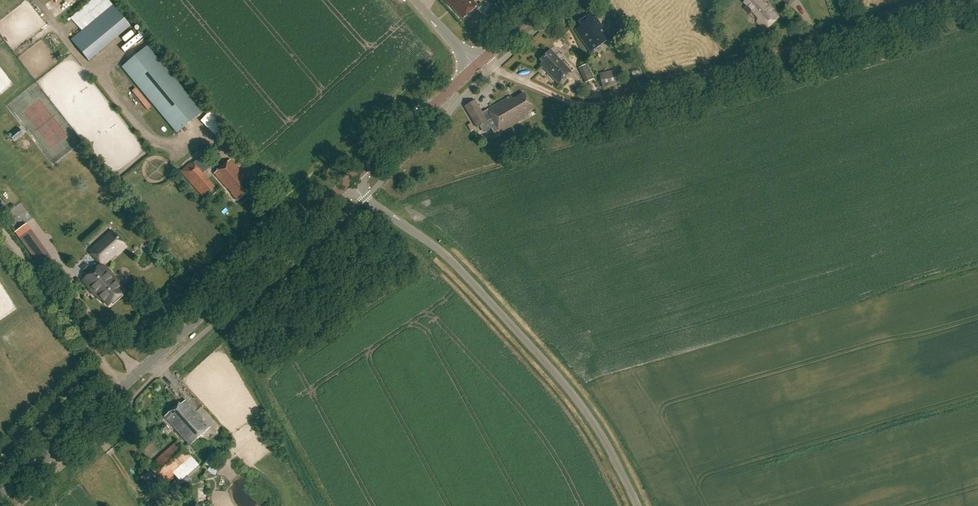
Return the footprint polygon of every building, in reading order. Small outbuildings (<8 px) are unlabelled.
[(463,20),(478,6),(472,0),(444,0),(463,20)] [(771,9),(765,3),(764,4),(760,0),(748,0),(744,3),(747,6),(744,9),(749,15),(752,12),(758,19),(757,22),(765,31),(779,18),(771,9)] [(114,5),(71,38),(87,60),(131,26),(114,5)] [(610,39),(593,14),(579,23),(581,26),(575,30),(590,52),(610,39)] [(122,68),(176,133),(201,112),(147,47),(122,68)] [(571,72),(550,50),(539,60),(542,63),(540,65),(558,84),(571,72)] [(586,65),(579,68),(585,83),(592,80),(586,65)] [(615,70),(600,74),(604,88),(619,85),(615,70)] [(127,93),(143,112),(151,105),(135,86),(127,93)] [(488,113),(483,116),(475,101),(460,110),(472,131),(487,122),(495,136),(524,119),(522,116),(533,110),(523,93),(513,100),(511,97),(487,111),(488,113)] [(201,121),(207,127),(215,119),(209,112),(201,121)] [(213,120),(206,127),(221,142),(228,135),(213,120)] [(19,128),(9,136),(14,142),(23,134),(19,128)] [(180,172),(185,178),(201,195),(203,198),(214,188),(212,185),(202,174),(211,167),(206,160),(205,159),(196,167),(191,162),(180,172)] [(243,176),(230,161),(214,175),(227,190),(228,189),(231,192),(230,193),(237,202),(252,189),(250,186),(251,185),(247,180),(246,182),(242,177),(243,176)] [(31,231),(19,239),(40,267),(52,258),(31,231)] [(126,246),(112,231),(90,252),(101,264),(83,281),(101,300),(102,299),(109,306),(122,294),(119,292),(123,288),(103,266),(126,246)] [(209,428),(184,401),(180,405),(179,404),(164,417),(190,446),(209,428)] [(163,434),(169,429),(165,424),(159,428),(163,434)] [(179,480),(196,464),(177,442),(148,467),(163,484),(174,474),(178,478),(179,480)] [(158,495),(168,505),(187,489),(179,480),(178,478),(158,495)]
